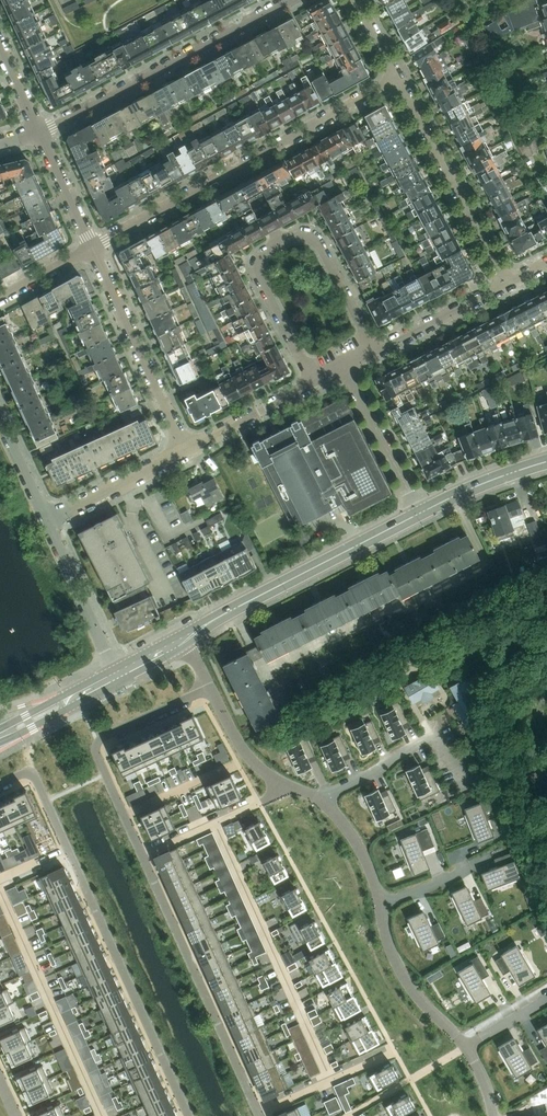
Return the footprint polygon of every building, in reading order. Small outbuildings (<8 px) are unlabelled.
[(13,23),(32,14),(29,6),(31,5),(29,0),(3,0),(13,23)] [(231,12),(224,0),(204,0),(200,2),(211,23),(231,12)] [(231,12),(250,2),(249,0),(224,0),(231,12)] [(302,13),(304,17),(312,13),(316,20),(334,11),(329,0),(325,0),(302,13)] [(409,7),(405,0),(396,0),(385,5),(392,17),(409,7)] [(398,29),(415,18),(424,12),(425,12),(430,7),(436,4),(434,0),(422,7),(412,13),(409,7),(392,17),(398,29)] [(503,16),(508,26),(501,30),(495,20),(485,27),(492,38),(526,26),(542,20),(545,18),(546,18),(546,0),(530,0),(503,16)] [(76,1),(63,8),(66,14),(80,8),(76,1)] [(211,23),(200,2),(181,12),(192,33),(211,23)] [(167,9),(165,5),(155,11),(157,15),(167,9)] [(157,15),(155,11),(144,16),(147,20),(157,15)] [(315,37),(323,33),(341,23),(334,11),(316,20),(317,21),(311,24),(315,30),(312,32),(315,37)] [(181,12),(162,22),(173,43),(192,33),(181,12)] [(404,42),(420,31),(416,24),(418,21),(423,18),(422,16),(425,14),(424,12),(415,18),(398,29),(398,30),(404,42)] [(36,22),(32,14),(13,23),(25,48),(44,39),(41,32),(44,31),(39,21),(36,22)] [(50,22),(57,19),(55,15),(42,21),(44,25),(50,22)] [(293,18),(262,34),(271,52),(278,49),(279,51),(288,46),(289,48),(294,45),(293,43),(297,41),(296,39),(302,36),(293,18)] [(545,18),(542,20),(526,26),(529,32),(544,26),(546,31),(543,32),(546,39),(546,18),(545,18)] [(404,42),(410,53),(443,33),(453,27),(448,19),(438,26),(439,29),(432,34),(427,26),(420,31),(404,42)] [(154,53),(173,43),(162,22),(143,33),(154,53)] [(341,23),(323,33),(328,43),(326,44),(321,43),(318,44),(321,50),(329,45),(348,36),(341,23)] [(129,29),(127,25),(116,30),(119,34),(129,29)] [(134,64),(154,53),(143,33),(123,43),(134,64)] [(314,38),(312,33),(305,37),(308,41),(314,38)] [(265,55),(271,52),(262,34),(231,51),(240,68),(247,65),(248,68),(266,58),(265,55)] [(348,36),(329,45),(335,55),(333,56),(328,55),(325,57),(328,62),(354,48),(348,36)] [(469,37),(464,40),(468,48),(473,45),(469,37)] [(413,54),(419,65),(438,55),(432,46),(435,44),(436,47),(442,44),(438,38),(413,54)] [(47,46),(44,39),(25,48),(36,72),(52,65),(55,63),(52,56),(55,55),(50,45),(47,46)] [(112,47),(114,50),(124,69),(126,68),(134,64),(123,43),(123,42),(115,46),(112,47)] [(67,54),(71,52),(74,51),(71,45),(65,48),(67,54)] [(321,50),(318,45),(312,48),(314,53),(321,50)] [(337,60),(342,70),(360,60),(354,48),(328,62),(331,68),(334,66),(335,61),(337,60)] [(124,69),(114,50),(107,54),(106,52),(100,55),(112,75),(124,69)] [(234,72),(240,68),(231,51),(200,67),(209,85),(216,82),(217,84),(235,74),(234,72)] [(313,58),(309,51),(298,57),(302,64),(313,58)] [(445,51),(438,55),(419,65),(425,78),(442,69),(444,68),(439,60),(447,56),(445,51)] [(477,58),(475,53),(460,60),(462,65),(477,58)] [(112,75),(100,55),(96,57),(97,60),(90,63),(100,82),(112,75)] [(327,61),(324,56),(319,59),(322,64),(327,61)] [(284,67),(289,64),(293,62),(290,57),(281,62),(284,67)] [(293,62),(289,64),(291,68),(300,63),(297,59),(293,62)] [(360,60),(342,70),(345,75),(340,78),(341,80),(335,83),(331,76),(327,78),(326,78),(335,95),(369,76),(360,60)] [(82,64),(77,67),(88,88),(100,82),(90,63),(83,67),(82,64)] [(52,106),(74,95),(67,83),(60,87),(53,72),(54,71),(52,65),(36,72),(52,106)] [(76,95),(88,88),(77,67),(72,70),(73,72),(66,76),(76,95)] [(200,67),(169,84),(178,102),(185,98),(186,101),(204,91),(203,89),(209,85),(200,67)] [(444,73),(442,69),(425,78),(424,78),(430,90),(453,78),(449,71),(444,73)] [(323,102),(335,95),(326,78),(327,78),(325,75),(315,80),(313,77),(316,76),(313,70),(308,74),(323,102)] [(278,75),(275,71),(264,77),(266,81),(278,75)] [(307,109),(320,102),(306,76),(302,78),(305,85),(304,85),(305,88),(298,92),(307,109)] [(255,88),(266,81),(264,77),(252,84),(255,88)] [(284,81),(281,77),(271,83),(273,87),(284,81)] [(457,86),(453,78),(430,90),(437,101),(438,101),(454,92),(452,88),(457,86)] [(293,95),(286,99),(295,116),(307,109),(298,92),(294,83),(289,85),(292,91),(291,92),(293,95)] [(172,105),(178,102),(169,84),(138,100),(148,118),(154,115),(155,117),(158,115),(160,119),(159,119),(166,131),(173,128),(164,112),(173,107),(172,105)] [(438,101),(444,112),(462,102),(458,95),(467,91),(466,90),(469,88),(467,85),(454,92),(438,101)] [(247,92),(245,88),(233,94),(235,98),(247,92)] [(283,122),(295,116),(286,99),(281,90),(277,92),(280,98),(279,99),(281,102),(274,106),(283,122)] [(224,105),(235,98),(233,94),(221,101),(224,105)] [(251,100),(248,95),(239,101),(241,105),(251,100)] [(269,109),(261,113),(270,129),(283,122),(274,106),(269,97),(265,99),(268,105),(267,106),(269,109)] [(148,118),(138,100),(107,117),(116,135),(123,131),(125,133),(142,124),(141,121),(148,118)] [(467,100),(462,102),(444,112),(450,123),(481,108),(486,105),(485,103),(480,105),(479,103),(471,108),(467,100)] [(239,107),(236,102),(226,108),(229,112),(239,107)] [(217,109),(215,105),(203,111),(205,115),(217,109)] [(363,133),(371,129),(391,118),(384,105),(364,116),(370,126),(367,127),(365,125),(361,128),(363,133)] [(481,108),(450,123),(456,135),(480,122),(476,115),(483,111),(481,108)] [(227,113),(224,109),(215,114),(217,118),(227,113)] [(258,136),(270,129),(261,113),(260,110),(248,117),(258,136)] [(205,115),(203,111),(190,118),(193,122),(205,115)] [(214,120),(212,115),(202,121),(205,125),(214,120)] [(522,124),(519,116),(513,119),(516,127),(522,124)] [(107,117),(92,125),(98,137),(102,145),(104,144),(112,141),(110,138),(116,135),(107,117)] [(248,117),(235,123),(246,143),(258,136),(248,117)] [(368,146),(378,141),(397,130),(391,118),(371,129),(376,138),(373,140),(372,138),(365,141),(368,146)] [(187,125),(184,122),(172,129),(174,132),(187,125)] [(202,126),(200,122),(190,127),(193,132),(202,126)] [(355,122),(343,129),(353,148),(356,153),(359,151),(355,143),(364,138),(355,122)] [(462,146),(478,138),(480,137),(478,133),(483,130),(480,122),(456,135),(462,146)] [(234,149),(246,143),(235,123),(224,130),(234,149)] [(127,210),(126,209),(119,196),(109,201),(104,190),(114,186),(109,176),(107,177),(99,161),(102,159),(97,150),(91,153),(86,142),(98,137),(92,125),(91,124),(68,137),(67,139),(104,219),(107,221),(127,210)] [(487,134),(491,132),(494,131),(491,126),(485,130),(487,134)] [(190,132),(188,128),(179,133),(181,137),(190,132)] [(174,132),(172,129),(159,135),(161,139),(174,132)] [(343,129),(321,141),(331,160),(353,148),(343,129)] [(224,130),(212,137),(222,156),(234,149),(224,130)] [(397,130),(378,141),(383,151),(380,153),(379,151),(374,153),(376,158),(384,154),(404,143),(397,130)] [(182,153),(176,156),(186,176),(198,169),(188,150),(185,144),(179,134),(173,137),(182,153)] [(210,163),(222,156),(212,137),(199,144),(210,163)] [(533,139),(534,140),(539,151),(545,149),(539,137),(533,139)] [(144,149),(142,145),(138,138),(134,140),(140,151),(144,149)] [(142,145),(144,149),(156,142),(153,138),(142,145)] [(198,169),(210,163),(199,144),(196,138),(190,141),(193,147),(188,150),(198,169)] [(485,150),(478,138),(462,146),(461,147),(468,159),(485,150)] [(528,143),(533,154),(539,151),(534,140),(528,143)] [(167,146),(164,141),(155,147),(157,151),(167,146)] [(321,141),(309,148),(318,165),(326,160),(327,164),(328,163),(331,169),(335,167),(331,160),(321,141)] [(137,152),(132,142),(123,147),(129,157),(137,152)] [(411,155),(404,143),(384,154),(390,163),(387,165),(385,163),(380,166),(383,170),(391,166),(411,155)] [(534,155),(533,154),(528,143),(519,147),(524,159),(534,155)] [(125,155),(121,148),(111,154),(115,161),(125,155)] [(154,152),(152,148),(143,154),(145,158),(154,152)] [(309,148),(297,155),(309,176),(319,171),(320,173),(319,176),(320,179),(324,176),(318,165),(309,148)] [(492,163),(485,150),(468,159),(475,172),(476,172),(492,163)] [(186,176),(176,156),(173,151),(166,154),(169,160),(164,163),(174,182),(186,176)] [(497,161),(503,159),(506,157),(504,152),(495,157),(497,161)] [(142,159),(140,155),(130,160),(133,164),(142,159)] [(285,162),(291,174),(293,178),(301,174),(303,177),(304,176),(307,183),(311,180),(309,176),(297,155),(285,162)] [(417,167),(411,155),(391,166),(396,176),(393,177),(392,175),(387,178),(389,183),(398,178),(417,167)] [(352,157),(343,162),(346,169),(356,164),(352,157)] [(33,175),(35,175),(28,160),(24,159),(0,165),(0,189),(5,188),(3,182),(5,181),(4,179),(14,177),(16,183),(33,175)] [(125,163),(123,159),(114,164),(120,173),(122,172),(121,170),(131,165),(129,161),(125,163)] [(249,180),(216,198),(217,199),(223,211),(234,206),(239,216),(252,208),(249,202),(257,197),(264,194),(267,200),(277,195),(281,192),(276,183),(291,174),(285,162),(284,161),(249,180)] [(482,183),(500,173),(494,162),(492,163),(476,172),(482,183)] [(162,189),(174,182),(164,163),(152,170),(162,189)] [(347,172),(350,176),(352,181),(355,185),(364,180),(357,167),(347,172)] [(417,167),(398,178),(403,188),(400,190),(399,188),(393,191),(396,195),(406,190),(424,180),(417,167)] [(152,170),(139,177),(150,196),(162,189),(152,170)] [(500,173),(482,183),(488,194),(514,180),(512,177),(504,181),(500,173)] [(29,241),(43,234),(57,227),(33,175),(16,183),(8,187),(10,191),(15,188),(16,189),(19,189),(22,196),(7,203),(9,209),(17,205),(16,203),(21,201),(22,202),(25,200),(32,217),(29,219),(29,220),(24,222),(26,227),(35,223),(38,230),(35,231),(35,232),(27,237),(29,241)] [(540,176),(534,179),(542,194),(546,191),(546,190),(540,176)] [(150,196),(139,177),(127,183),(138,202),(150,196)] [(404,207),(412,202),(430,192),(424,180),(406,190),(409,197),(401,202),(404,207)] [(488,194),(494,206),(512,196),(508,189),(517,185),(514,180),(488,194)] [(311,192),(304,188),(314,206),(318,204),(328,199),(324,192),(334,187),(330,181),(311,192)] [(116,190),(119,196),(126,209),(138,202),(127,183),(116,190)] [(294,199),(289,202),(297,216),(314,206),(304,188),(298,192),(296,187),(289,190),(294,199)] [(348,189),(328,199),(318,204),(324,216),(345,206),(342,200),(345,198),(344,196),(350,193),(348,189)] [(380,210),(370,192),(366,194),(366,196),(371,206),(373,207),(376,212),(380,210)] [(409,218),(418,213),(436,203),(430,192),(412,202),(415,209),(407,213),(409,218)] [(283,205),(277,195),(267,200),(273,212),(280,225),(297,216),(289,202),(283,205)] [(512,196),(494,206),(500,217),(527,203),(525,199),(516,203),(512,196)] [(217,199),(205,205),(215,222),(221,219),(222,221),(227,218),(223,211),(217,199)] [(542,228),(546,237),(546,212),(540,199),(536,202),(541,212),(535,215),(542,228)] [(0,207),(0,210),(1,212),(5,210),(5,211),(9,209),(7,203),(3,205),(0,207)] [(416,230),(424,225),(442,215),(436,203),(418,213),(422,221),(413,225),(416,230)] [(527,203),(500,217),(499,218),(505,229),(522,220),(519,214),(527,209),(525,205),(527,204),(527,203)] [(205,205),(193,212),(203,229),(209,225),(210,227),(216,224),(215,222),(205,205)] [(324,216),(335,238),(356,227),(345,206),(324,216)] [(246,225),(241,228),(249,243),(264,235),(265,234),(268,233),(273,230),(277,227),(280,225),(273,212),(270,213),(266,215),(261,218),(258,220),(253,210),(243,215),(246,220),(244,221),(246,225)] [(193,212),(182,218),(191,235),(197,231),(199,234),(204,231),(203,229),(193,212)] [(4,222),(0,214),(0,234),(8,230),(4,222)] [(430,237),(448,226),(442,215),(424,225),(428,232),(419,236),(422,241),(423,240),(430,237)] [(523,221),(522,220),(505,229),(511,241),(520,236),(530,230),(535,222),(531,216),(523,221)] [(395,235),(385,217),(381,219),(391,237),(395,235)] [(14,226),(10,218),(5,220),(9,229),(14,226)] [(182,218),(170,225),(181,244),(192,238),(191,235),(182,218)] [(530,230),(520,236),(526,248),(546,237),(542,228),(537,230),(538,231),(532,234),(531,232),(535,222),(530,230)] [(170,225),(158,231),(169,251),(181,244),(170,225)] [(436,248),(454,238),(448,226),(430,237),(423,240),(426,247),(425,248),(428,252),(436,248)] [(32,246),(39,259),(63,245),(65,240),(59,227),(57,227),(43,234),(45,239),(32,246)] [(335,238),(346,259),(367,249),(356,227),(335,238)] [(214,254),(217,260),(227,255),(249,243),(241,228),(228,235),(228,233),(209,243),(211,248),(204,251),(205,253),(189,260),(194,271),(198,269),(195,262),(207,257),(207,258),(214,254)] [(158,231),(146,238),(152,250),(156,257),(169,251),(158,231)] [(23,266),(36,259),(23,235),(19,237),(21,241),(19,242),(21,244),(13,248),(23,266)] [(520,236),(511,241),(517,252),(526,248),(520,236)] [(130,274),(142,269),(137,258),(152,250),(146,238),(145,237),(121,251),(120,255),(129,275),(130,274)] [(454,238),(436,248),(442,259),(460,249),(454,238)] [(406,255),(399,242),(395,245),(401,257),(406,255)] [(197,253),(195,249),(185,254),(188,258),(197,253)] [(346,259),(358,281),(369,275),(374,272),(378,270),(367,249),(346,259)] [(447,259),(451,266),(452,268),(466,261),(462,251),(447,259)] [(156,262),(152,254),(147,256),(152,264),(156,262)] [(227,255),(217,260),(205,267),(207,273),(211,271),(214,276),(233,266),(227,255)] [(185,260),(183,256),(174,260),(176,264),(185,260)] [(15,272),(21,268),(15,257),(8,260),(15,272)] [(428,298),(442,291),(431,271),(424,258),(420,260),(427,273),(418,278),(428,298)] [(8,275),(15,272),(8,260),(2,263),(8,275)] [(189,265),(187,261),(178,266),(180,270),(185,267),(189,265)] [(451,266),(446,268),(454,285),(474,275),(466,261),(452,268),(451,266)] [(2,263),(0,265),(0,275),(2,279),(8,275),(2,263)] [(165,352),(182,344),(185,342),(180,331),(182,330),(180,325),(177,326),(173,315),(175,314),(172,309),(170,310),(165,299),(167,298),(165,293),(163,294),(158,283),(160,282),(158,276),(156,278),(150,265),(142,269),(130,274),(165,352)] [(444,265),(431,271),(442,291),(454,285),(446,268),(444,265)] [(233,266),(214,276),(210,278),(212,283),(216,281),(219,286),(215,288),(220,298),(244,286),(233,266)] [(187,271),(185,267),(180,270),(184,277),(189,274),(187,271)] [(428,298),(418,278),(416,279),(411,269),(406,271),(411,281),(404,285),(415,305),(428,298)] [(177,272),(173,274),(170,276),(172,280),(175,278),(179,286),(183,284),(177,272)] [(189,274),(184,277),(188,284),(193,281),(189,274)] [(91,297),(84,282),(81,277),(77,275),(53,288),(59,301),(71,294),(74,295),(78,303),(90,298),(91,297)] [(358,281),(361,287),(372,282),(372,280),(369,275),(358,281)] [(400,287),(392,291),(403,311),(415,305),(404,285),(399,275),(394,277),(400,287)] [(387,294),(381,297),(391,317),(403,311),(392,291),(387,281),(382,284),(387,294)] [(375,287),(372,282),(361,287),(364,293),(375,287)] [(207,295),(201,283),(197,285),(203,297),(207,295)] [(193,300),(199,297),(201,296),(195,286),(188,290),(193,300)] [(225,309),(225,310),(250,298),(244,286),(220,298),(214,300),(208,303),(210,308),(216,305),(222,302),(225,309)] [(190,300),(184,287),(180,288),(186,302),(190,300)] [(53,288),(40,295),(48,313),(57,308),(58,311),(63,308),(59,301),(53,288)] [(536,297),(546,317),(546,291),(536,297)] [(380,323),(391,317),(381,297),(375,300),(373,297),(371,298),(369,294),(363,297),(377,322),(380,323)] [(30,301),(41,324),(49,320),(38,297),(30,301)] [(193,300),(194,302),(198,300),(203,312),(206,318),(209,324),(212,330),(213,329),(214,329),(209,319),(207,314),(204,308),(199,297),(193,300)] [(523,303),(533,324),(541,320),(546,330),(546,319),(546,317),(536,297),(523,303)] [(103,380),(106,378),(123,370),(90,298),(78,303),(70,307),(76,319),(73,320),(75,325),(78,324),(81,331),(78,332),(81,337),(83,336),(88,347),(86,348),(76,352),(79,358),(88,353),(90,352),(95,363),(93,364),(82,369),(84,374),(95,369),(98,368),(103,380)] [(233,321),(236,319),(256,310),(250,298),(225,310),(221,312),(223,316),(228,313),(233,321)] [(194,302),(200,314),(203,312),(198,300),(194,302)] [(30,301),(23,305),(33,328),(41,324),(30,301)] [(198,317),(191,303),(187,305),(194,318),(198,317)] [(538,334),(533,324),(523,303),(509,310),(520,331),(528,327),(533,337),(536,336),(538,334)] [(240,326),(243,331),(262,322),(256,310),(236,319),(233,321),(227,324),(220,328),(222,332),(229,328),(234,325),(236,328),(240,326)] [(526,341),(520,331),(509,310),(497,316),(508,337),(515,333),(520,343),(526,341)] [(24,356),(5,315),(0,318),(0,362),(2,366),(24,356)] [(513,347),(508,337),(497,316),(485,323),(495,343),(503,340),(508,350),(513,347)] [(195,321),(201,335),(205,333),(199,319),(195,321)] [(62,326),(60,321),(53,325),(55,329),(62,326)] [(262,322),(243,331),(239,334),(241,339),(246,336),(248,343),(268,333),(262,322)] [(495,343),(485,323),(472,329),(483,350),(490,346),(496,356),(501,354),(495,343)] [(56,338),(51,326),(47,328),(52,340),(56,338)] [(67,340),(62,329),(58,331),(63,342),(67,340)] [(208,332),(211,339),(216,337),(215,334),(213,329),(212,330),(208,332)] [(459,336),(470,357),(478,353),(483,363),(488,360),(483,350),(472,329),(459,336)] [(205,333),(201,335),(205,344),(210,342),(205,333)] [(254,347),(257,354),(274,344),(268,333),(248,343),(241,347),(243,351),(250,347),(250,349),(254,347)] [(446,343),(457,363),(465,359),(471,370),(476,367),(470,357),(459,336),(446,343)] [(73,351),(67,340),(63,342),(69,353),(73,351)] [(446,343),(434,349),(444,370),(452,366),(457,376),(462,373),(457,363),(446,343)] [(182,344),(165,352),(179,384),(180,383),(191,379),(193,384),(194,386),(199,383),(196,376),(182,344)] [(275,344),(274,344),(257,354),(258,356),(270,380),(272,381),(287,373),(288,369),(275,344)] [(449,380),(444,370),(434,349),(421,355),(432,376),(439,372),(444,382),(449,380)] [(421,355),(410,361),(420,382),(426,379),(432,389),(437,386),(432,376),(421,355)] [(20,406),(42,396),(24,356),(2,366),(20,406)] [(77,372),(81,370),(75,356),(71,358),(77,372)] [(252,389),(270,380),(258,356),(250,360),(251,364),(242,369),(252,389)] [(237,371),(230,375),(240,395),(252,389),(242,369),(237,359),(234,361),(237,368),(236,369),(237,371)] [(425,392),(420,382),(410,361),(398,367),(409,388),(415,385),(420,395),(425,392)] [(511,367),(513,372),(520,368),(518,363),(511,367)] [(218,381),(219,385),(227,400),(228,401),(240,395),(230,375),(226,366),(221,368),(224,375),(225,377),(218,381)] [(414,398),(409,388),(398,367),(386,373),(397,394),(403,391),(409,401),(414,398)] [(89,386),(81,370),(77,372),(84,388),(89,386)] [(123,370),(106,378),(120,411),(138,403),(123,370)] [(505,376),(503,371),(496,374),(498,379),(505,376)] [(375,380),(385,400),(392,397),(397,406),(398,406),(402,404),(397,394),(386,373),(376,379),(375,380)] [(191,379),(180,383),(183,389),(193,384),(191,379)] [(221,404),(227,400),(219,385),(202,394),(201,391),(196,394),(195,393),(184,397),(195,420),(222,406),(221,404)] [(490,387),(482,391),(485,398),(493,396),(490,387)] [(94,396),(91,391),(87,393),(90,399),(93,397),(95,402),(100,399),(98,395),(94,396)] [(459,399),(466,396),(464,391),(457,395),(459,399)] [(20,406),(38,446),(60,436),(42,396),(20,406)] [(251,446),(293,528),(343,502),(349,515),(392,493),(385,481),(387,480),(344,397),(301,419),(301,420),(298,422),(297,419),(294,421),(292,422),(293,424),(260,442),(258,439),(253,442),(254,444),(251,446)] [(533,416),(540,414),(538,405),(537,402),(530,405),(529,403),(524,404),(526,412),(523,413),(524,415),(516,417),(523,439),(539,434),(533,416)] [(538,405),(540,414),(545,432),(546,431),(546,403),(538,405)] [(142,413),(138,404),(130,408),(132,412),(129,413),(131,418),(142,413)] [(508,443),(523,439),(516,417),(512,405),(510,405),(511,408),(509,409),(510,416),(508,417),(509,419),(501,421),(508,443)] [(401,412),(398,406),(397,406),(391,410),(398,424),(400,424),(402,427),(428,414),(426,410),(420,413),(420,412),(417,413),(413,406),(401,412)] [(508,443),(501,421),(498,409),(495,410),(496,414),(493,414),(495,421),(494,422),(495,424),(487,426),(495,448),(508,443)] [(409,441),(427,432),(423,425),(426,423),(425,422),(431,419),(428,414),(402,427),(409,441)] [(481,429),(474,431),(481,452),(495,448),(487,426),(484,417),(479,418),(482,426),(480,427),(481,429)] [(156,440),(146,418),(139,422),(138,420),(105,435),(116,459),(156,440)] [(465,458),(481,452),(474,431),(470,419),(466,420),(467,423),(465,424),(467,431),(465,432),(466,434),(459,437),(461,442),(464,447),(462,448),(465,458)] [(430,439),(427,432),(409,441),(415,453),(415,452),(433,443),(444,438),(442,433),(430,439)] [(116,459),(105,435),(64,453),(75,477),(116,459)] [(38,446),(42,454),(54,449),(50,441),(38,446)] [(457,461),(465,458),(462,448),(464,447),(461,442),(451,446),(449,447),(450,448),(447,450),(448,453),(422,466),(428,477),(450,465),(450,467),(457,463),(457,461)] [(415,452),(422,466),(448,453),(447,450),(450,448),(449,447),(437,453),(433,443),(415,452)] [(75,477),(64,453),(53,459),(54,461),(47,464),(57,486),(75,477)] [(209,503),(215,500),(223,496),(214,479),(203,484),(202,481),(187,489),(192,499),(204,494),(209,503)] [(510,520),(522,516),(517,501),(488,511),(497,535),(513,529),(510,520)] [(117,513),(78,533),(113,601),(145,584),(150,582),(122,526),(123,525),(117,513)] [(221,513),(205,520),(208,526),(208,527),(224,519),(221,513)] [(545,542),(537,521),(528,524),(536,545),(545,542)] [(208,527),(208,526),(201,529),(204,536),(211,532),(208,527)] [(302,544),(312,539),(305,527),(296,532),(302,544)] [(197,531),(193,533),(197,541),(201,538),(197,531)] [(428,556),(439,579),(479,558),(467,535),(460,539),(459,537),(433,550),(435,552),(428,556)] [(191,544),(187,537),(182,539),(186,546),(191,544)] [(255,568),(256,567),(243,540),(232,546),(246,574),(255,568)] [(177,553),(181,551),(176,542),(172,544),(177,553)] [(246,574),(232,546),(221,551),(235,578),(236,578),(246,574)] [(221,551),(211,557),(225,585),(234,579),(235,578),(221,551)] [(400,599),(439,579),(428,556),(421,559),(420,557),(394,570),(396,572),(389,576),(398,594),(400,599)] [(225,585),(211,557),(200,562),(214,589),(215,588),(215,589),(225,585)] [(200,562),(190,568),(204,596),(213,590),(214,589),(200,562)] [(204,596),(190,568),(178,573),(192,600),(194,599),(204,596)] [(354,616),(398,594),(389,576),(386,571),(379,574),(378,572),(349,587),(350,589),(343,593),(354,616)] [(145,584),(113,601),(119,609),(114,612),(123,631),(127,629),(127,632),(160,616),(156,607),(158,606),(153,595),(151,596),(150,595),(145,584)] [(299,615),(311,638),(354,616),(343,593),(336,596),(335,594),(305,609),(306,611),(299,615)] [(267,660),(311,638),(299,615),(292,618),(291,616),(261,631),(262,634),(255,637),(267,660)] [(247,653),(245,654),(224,664),(256,728),(279,717),(247,653)] [(412,698),(414,701),(437,688),(435,685),(436,685),(431,677),(431,678),(429,674),(406,688),(408,691),(412,698)] [(471,723),(479,718),(469,701),(470,700),(470,699),(470,698),(470,697),(468,693),(467,692),(472,690),(473,685),(471,681),(466,679),(461,682),(461,681),(450,687),(459,702),(453,705),(463,723),(469,719),(471,723)] [(325,700),(317,704),(321,712),(329,709),(325,700)] [(392,704),(379,710),(392,739),(405,733),(402,725),(408,722),(401,705),(394,708),(392,704)] [(193,715),(180,720),(181,723),(191,744),(204,739),(193,715)] [(362,719),(349,725),(362,754),(375,748),(372,740),(379,737),(371,720),(364,723),(362,719)] [(181,723),(170,728),(180,749),(191,744),(181,723)] [(170,728),(159,733),(169,755),(180,749),(170,728)] [(159,733),(148,738),(157,760),(169,755),(159,733)] [(305,735),(285,744),(298,773),(311,767),(308,759),(314,755),(309,743),(305,735)] [(340,735),(320,744),(332,771),(345,765),(342,756),(349,753),(340,735)] [(148,738),(136,743),(146,765),(157,760),(148,738)] [(136,743),(125,749),(135,770),(146,765),(136,743)] [(124,746),(112,752),(123,776),(135,770),(125,749),(124,746)] [(419,765),(406,771),(420,800),(440,791),(430,769),(423,772),(419,765)] [(231,774),(207,785),(213,797),(237,786),(231,774)] [(237,786),(213,797),(218,809),(242,798),(237,786)] [(378,789),(365,795),(376,820),(396,810),(389,794),(382,798),(378,789)] [(26,790),(14,796),(16,798),(25,820),(37,815),(26,790)] [(16,798),(4,803),(14,825),(25,820),(16,798)] [(478,841),(493,835),(487,820),(496,817),(489,799),(465,809),(478,841)] [(0,805),(0,825),(3,830),(14,825),(4,803),(0,805)] [(165,804),(141,815),(146,827),(171,816),(165,804)] [(439,811),(432,814),(438,830),(442,829),(438,819),(441,818),(439,811)] [(171,816),(146,827),(151,839),(176,828),(171,816)] [(426,818),(418,821),(420,826),(428,823),(426,818)] [(233,822),(236,828),(241,826),(239,820),(233,822)] [(250,839),(248,840),(254,851),(270,842),(259,821),(245,828),(250,839)] [(429,868),(422,851),(434,846),(427,828),(415,833),(415,832),(413,833),(414,834),(409,836),(406,837),(401,839),(403,844),(407,855),(411,864),(410,864),(414,874),(429,868)] [(162,867),(162,869),(183,860),(177,847),(157,857),(157,858),(155,859),(159,868),(162,867)] [(497,868),(482,874),(488,889),(516,879),(516,878),(521,877),(518,871),(519,871),(518,868),(517,868),(515,863),(517,862),(516,861),(515,861),(512,853),(494,859),(497,868)] [(288,875),(277,854),(263,862),(275,883),(288,875)] [(258,860),(255,855),(249,858),(252,863),(258,860)] [(189,872),(183,860),(162,869),(165,874),(162,875),(165,881),(167,880),(168,882),(189,872)] [(397,877),(405,874),(401,866),(393,869),(397,877)] [(45,890),(68,880),(65,875),(68,874),(65,868),(63,869),(62,868),(39,878),(45,890)] [(173,893),(194,884),(189,872),(168,882),(169,883),(166,884),(168,887),(170,886),(173,893)] [(45,890),(50,902),(73,892),(73,891),(75,890),(71,881),(68,882),(68,880),(45,890)] [(194,884),(173,893),(174,894),(171,895),(176,904),(178,903),(179,905),(199,896),(194,884)] [(489,913),(481,897),(473,901),(466,886),(452,893),(455,900),(455,899),(460,908),(459,909),(465,920),(467,924),(473,922),(475,921),(480,919),(480,920),(482,919),(481,917),(489,913)] [(306,908),(295,887),(279,896),(285,907),(287,906),(293,916),(306,908)] [(25,889),(19,892),(23,900),(29,898),(25,889)] [(56,914),(78,904),(76,899),(78,898),(76,892),(73,893),(73,892),(50,902),(56,914)] [(268,899),(265,893),(256,898),(259,904),(268,899)] [(532,893),(526,895),(531,908),(538,906),(532,893)] [(177,908),(179,911),(181,910),(184,917),(205,908),(199,896),(179,905),(179,907),(177,908)] [(61,926),(84,916),(83,914),(85,913),(84,910),(81,911),(78,904),(56,914),(56,915),(58,914),(63,925),(61,926)] [(189,928),(190,929),(210,920),(205,908),(184,917),(186,922),(184,923),(187,929),(189,928)] [(421,945),(423,950),(429,948),(432,946),(437,944),(437,945),(439,944),(437,941),(445,937),(438,923),(430,926),(423,912),(408,919),(421,945)] [(66,938),(89,928),(89,927),(91,926),(87,917),(85,918),(84,916),(61,926),(66,938)] [(215,932),(210,920),(190,929),(192,934),(189,935),(192,941),(194,940),(195,941),(215,932)] [(311,949),(324,941),(313,920),(300,928),(297,922),(289,926),(298,943),(305,939),(311,949)] [(67,941),(72,950),(95,940),(92,935),(95,934),(92,928),(90,929),(89,928),(66,938),(67,941)] [(215,932),(195,941),(195,942),(193,943),(197,952),(199,951),(200,953),(221,944),(215,932)] [(77,962),(100,952),(99,950),(102,949),(100,946),(98,947),(95,940),(72,950),(77,962)] [(457,947),(459,952),(470,946),(468,942),(457,947)] [(200,959),(203,958),(205,965),(226,956),(221,944),(200,953),(201,955),(199,956),(200,959)] [(503,957),(495,961),(503,975),(511,970),(519,984),(535,975),(519,950),(517,945),(503,953),(502,953),(501,953),(503,957)] [(316,972),(335,962),(328,948),(308,959),(316,972)] [(83,974),(105,964),(105,963),(107,962),(105,957),(103,953),(101,954),(100,952),(77,962),(83,974)] [(226,956),(205,965),(206,966),(204,967),(208,976),(210,975),(211,977),(232,967),(226,956)] [(489,975),(478,956),(470,960),(469,961),(471,964),(458,972),(461,976),(460,976),(475,1002),(490,993),(481,979),(489,975)] [(296,962),(287,967),(289,972),(298,967),(296,962)] [(335,962),(316,972),(323,986),(343,975),(335,962)] [(88,986),(111,976),(110,974),(112,973),(111,970),(109,971),(105,964),(83,974),(88,986)] [(232,967),(211,977),(213,982),(211,983),(212,984),(214,989),(216,988),(217,989),(237,980),(232,967)] [(30,972),(23,975),(27,983),(34,980),(30,972)] [(258,984),(266,981),(264,975),(256,978),(258,984)] [(88,986),(93,998),(116,988),(116,987),(118,986),(116,981),(114,977),(112,978),(111,976),(88,986)] [(222,1001),(243,992),(237,980),(217,989),(217,991),(215,992),(217,996),(219,1001),(221,1000),(222,1001)] [(266,981),(258,984),(261,990),(269,987),(266,981)] [(334,1006),(354,995),(347,982),(327,993),(334,1005),(334,1006)] [(0,991),(0,1008),(14,1002),(13,1001),(8,989),(7,988),(0,991)] [(99,1010),(122,1000),(121,999),(124,998),(119,989),(117,990),(116,988),(93,998),(94,999),(96,998),(101,1009),(99,1010)] [(38,991),(30,994),(32,1000),(40,997),(38,991)] [(243,992),(222,1001),(224,1006),(222,1007),(225,1013),(227,1012),(227,1013),(248,1003),(243,992)] [(334,1006),(334,1005),(331,1007),(339,1020),(361,1008),(354,995),(334,1006)] [(104,1022),(127,1012),(125,1007),(127,1006),(124,1000),(122,1001),(122,1000),(99,1010),(104,1022)] [(0,1008),(0,1024),(15,1018),(15,1017),(14,1017),(9,1004),(14,1002),(0,1008)] [(248,1003),(227,1013),(228,1014),(225,1015),(228,1020),(230,1024),(232,1023),(233,1025),(253,1015),(253,1016),(256,1015),(250,1002),(248,1003)] [(315,1009),(307,1012),(310,1019),(318,1015),(315,1009)] [(104,1022),(110,1034),(132,1024),(132,1022),(134,1021),(133,1017),(130,1019),(127,1012),(104,1022)] [(259,1028),(258,1027),(253,1016),(253,1015),(233,1025),(233,1026),(235,1030),(233,1031),(233,1032),(236,1037),(238,1036),(238,1037),(259,1028)] [(318,1015),(310,1019),(313,1026),(320,1023),(317,1017),(319,1016),(318,1015)] [(350,1041),(372,1028),(365,1015),(345,1026),(348,1031),(345,1032),(350,1041)] [(115,1046),(138,1036),(136,1031),(138,1030),(135,1024),(133,1025),(132,1024),(110,1034),(115,1046)] [(538,1030),(546,1045),(546,1024),(538,1030)] [(238,1043),(240,1042),(243,1048),(266,1038),(261,1026),(258,1027),(259,1028),(238,1037),(239,1039),(237,1040),(238,1043)] [(0,1038),(0,1039),(5,1051),(5,1052),(31,1040),(25,1027),(0,1038)] [(372,1028),(350,1041),(357,1054),(379,1042),(372,1028)] [(139,1038),(138,1036),(115,1046),(115,1047),(118,1045),(123,1056),(120,1058),(121,1058),(143,1048),(143,1047),(145,1046),(141,1036),(139,1038)] [(246,1061),(249,1060),(249,1061),(272,1051),(272,1050),(266,1038),(243,1048),(244,1050),(246,1054),(244,1055),(244,1056),(246,1061)] [(498,1047),(516,1077),(531,1068),(530,1066),(538,1061),(530,1047),(522,1052),(514,1038),(498,1047)] [(31,1040),(5,1052),(6,1052),(11,1065),(11,1066),(35,1055),(34,1054),(29,1042),(31,1041),(31,1040)] [(331,1043),(323,1048),(326,1053),(334,1049),(331,1043)] [(57,1059),(67,1055),(64,1048),(54,1053),(57,1059)] [(146,1054),(143,1048),(121,1058),(126,1070),(149,1060),(148,1058),(150,1057),(149,1053),(146,1054)] [(274,1049),(272,1050),(272,1051),(249,1061),(250,1063),(248,1063),(249,1067),(251,1066),(252,1067),(255,1073),(275,1064),(280,1062),(274,1049)] [(149,1060),(126,1070),(131,1082),(154,1072),(154,1071),(156,1070),(152,1060),(150,1061),(149,1060)] [(280,1075),(275,1064),(255,1073),(255,1074),(256,1078),(254,1079),(255,1080),(257,1085),(259,1084),(260,1085),(280,1076),(280,1075)] [(399,1077),(391,1064),(370,1075),(378,1089),(399,1077)] [(48,1079),(48,1078),(42,1066),(43,1066),(42,1065),(16,1077),(17,1077),(23,1090),(22,1090),(23,1090),(48,1079)] [(320,1071),(318,1067),(308,1071),(310,1076),(320,1071)] [(73,1068),(67,1070),(71,1078),(77,1076),(73,1068)] [(131,1082),(137,1094),(139,1093),(160,1084),(157,1079),(160,1078),(157,1071),(155,1073),(154,1072),(131,1082)] [(262,1090),(265,1097),(288,1087),(282,1074),(280,1075),(280,1076),(260,1085),(260,1086),(258,1087),(260,1091),(262,1090)] [(344,1081),(347,1087),(356,1083),(353,1077),(344,1081)] [(48,1079),(23,1090),(23,1091),(29,1103),(28,1103),(29,1104),(55,1092),(54,1092),(48,1079),(49,1079),(48,1079)] [(139,1093),(145,1105),(165,1096),(164,1094),(167,1093),(165,1089),(163,1090),(160,1084),(139,1093)] [(415,1108),(408,1094),(384,1107),(389,1115),(400,1115),(415,1108)] [(150,1115),(152,1115),(170,1108),(168,1103),(171,1102),(170,1101),(168,1095),(165,1096),(145,1105),(150,1115)] [(341,1109),(336,1096),(330,1099),(335,1111),(341,1109)] [(335,1111),(330,1099),(324,1102),(329,1114),(335,1111)] [(60,1104),(34,1115),(35,1115),(65,1115),(60,1104)] [(536,1110),(538,1115),(546,1115),(546,1107),(536,1110)] [(174,1108),(171,1109),(170,1108),(152,1115),(177,1115),(174,1108)]
